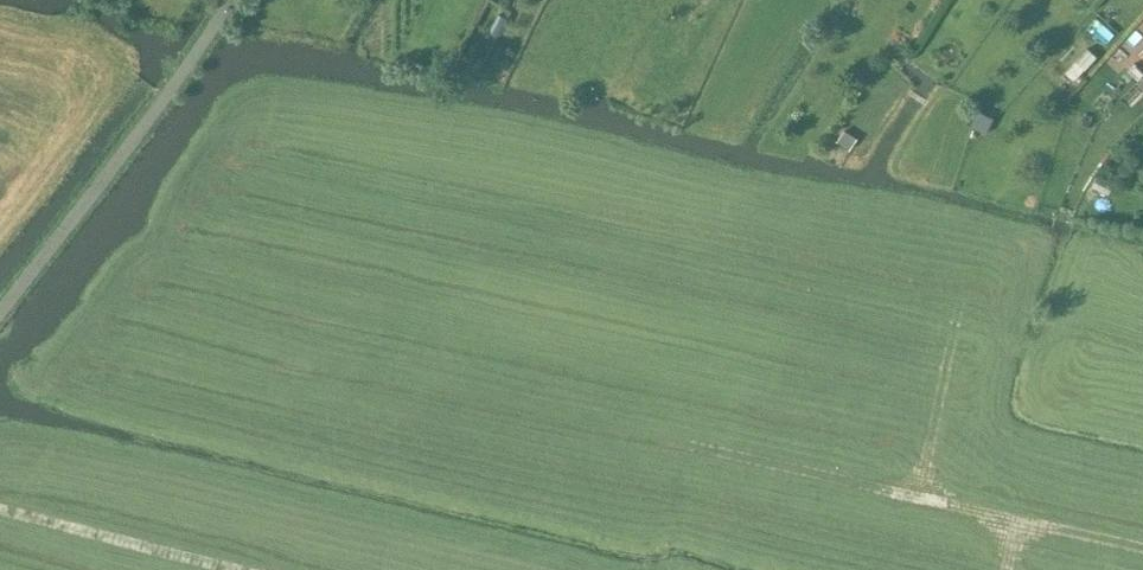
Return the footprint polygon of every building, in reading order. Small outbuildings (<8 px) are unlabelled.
[(1087,48),(1073,63),(1082,72),(1096,57),(1087,48)] [(971,118),(967,125),(968,126),(982,133),(986,136),(995,118),(990,116),(976,109),(975,109),(971,118)]
